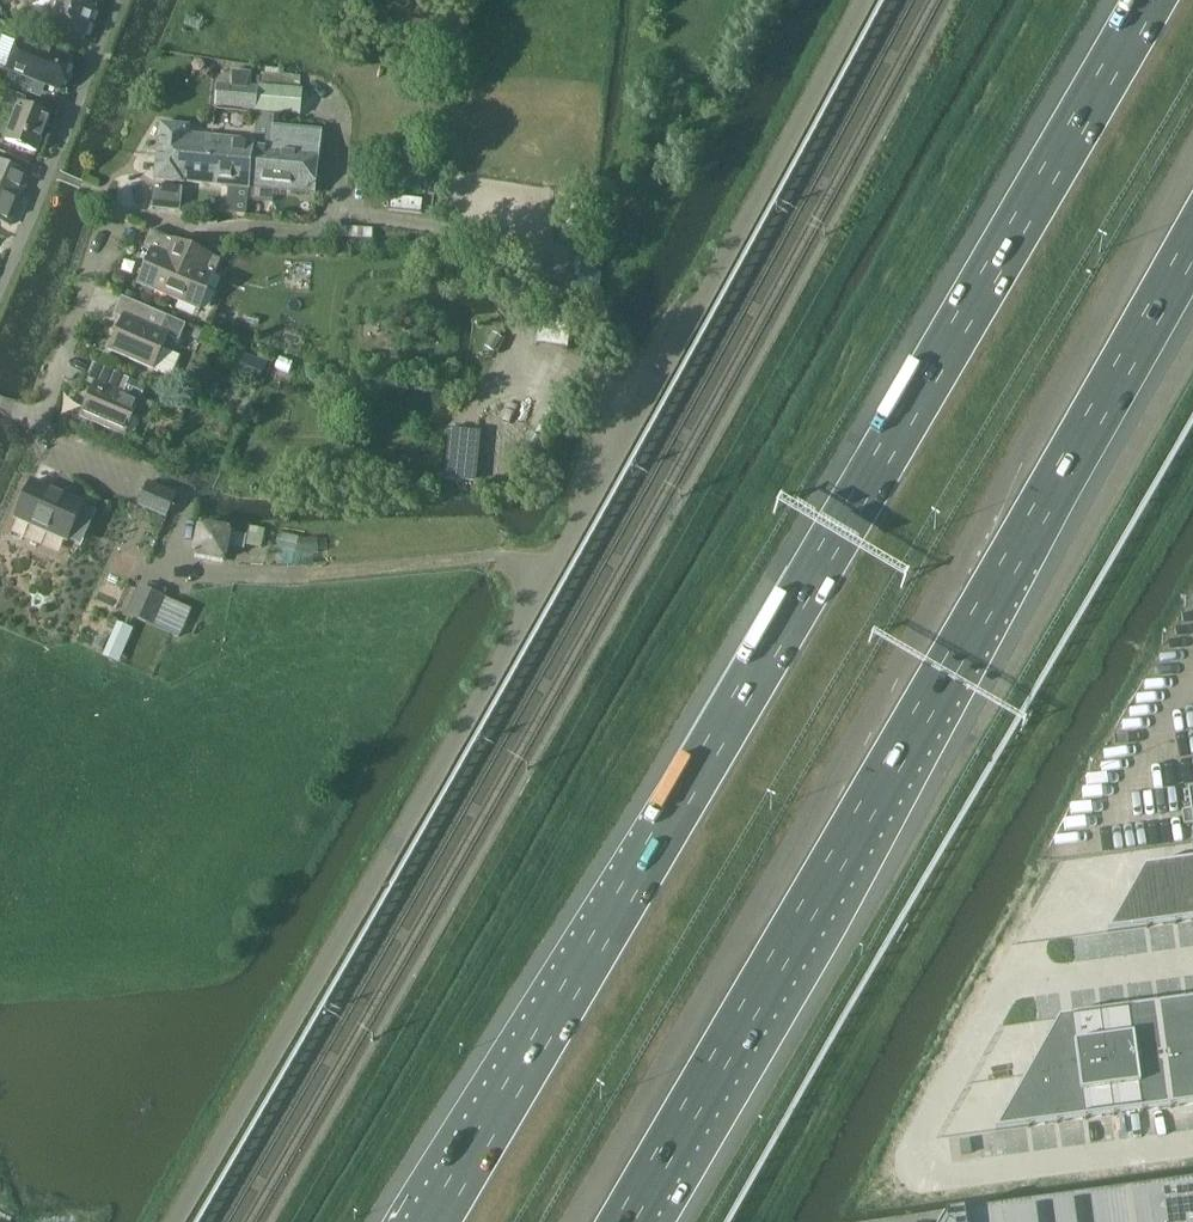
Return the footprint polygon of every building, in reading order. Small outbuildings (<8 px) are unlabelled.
[(45,24),(84,39),(99,0),(54,0),(45,24)] [(9,71),(60,90),(72,59),(21,39),(9,71)] [(217,104),(255,108),(257,87),(249,86),(250,73),(232,71),(230,85),(220,84),(217,104)] [(260,72),(256,110),(300,115),(302,89),(298,88),(300,76),(260,72)] [(6,140),(37,151),(50,116),(24,106),(27,99),(8,91),(3,103),(18,108),(6,140)] [(188,126),(161,123),(158,154),(253,164),(258,114),(257,113),(255,141),(188,134),(188,126)] [(258,114),(253,164),(250,185),(314,191),(320,133),(274,128),(275,116),(258,114)] [(250,185),(253,164),(158,154),(155,179),(182,181),(183,180),(250,187),(250,185)] [(22,193),(30,174),(10,166),(12,161),(0,156),(0,184),(22,193)] [(10,223),(22,193),(0,184),(0,218),(10,223)] [(152,208),(180,212),(183,188),(154,184),(152,208)] [(392,195),(391,208),(421,212),(422,198),(392,195)] [(149,252),(137,281),(199,308),(210,284),(220,260),(150,229),(142,249),(149,252)] [(113,313),(121,317),(108,348),(171,376),(180,356),(162,348),(169,332),(181,337),(187,322),(121,294),(113,313)] [(238,352),(230,369),(259,382),(267,365),(238,352)] [(92,383),(79,415),(125,435),(140,399),(123,392),(130,377),(93,361),(85,380),(92,383)] [(451,428),(446,479),(483,483),(488,432),(451,428)] [(84,504),(32,481),(16,516),(69,539),(84,504)] [(177,493),(149,481),(139,504),(167,516),(177,493)] [(201,521),(191,553),(226,563),(231,546),(240,549),(245,534),(201,521)] [(252,527),(247,546),(261,549),(266,530),(252,527)] [(281,533),(277,548),(303,554),(319,553),(318,538),(303,539),(281,533)] [(139,585),(126,614),(180,637),(192,609),(164,598),(168,589),(150,582),(147,588),(139,585)] [(1108,932),(1192,920),(1192,859),(1145,866),(1108,932)] [(996,1129),(1192,1103),(1192,999),(1060,1017),(996,1129)] [(948,1216),(945,1221),(1192,1221),(1192,1182),(948,1216)]
